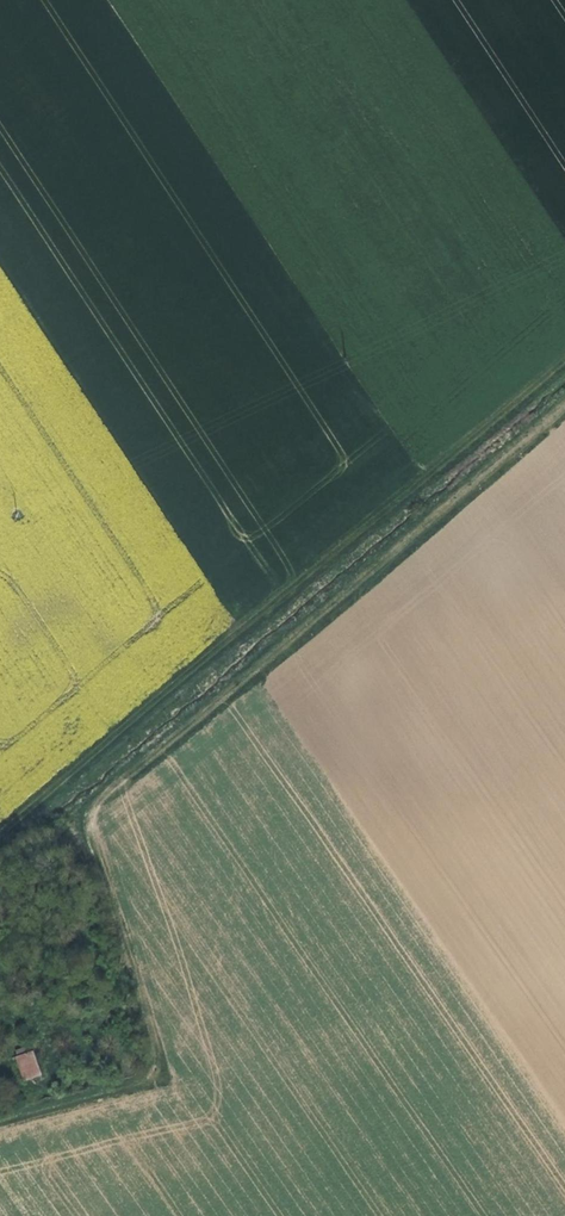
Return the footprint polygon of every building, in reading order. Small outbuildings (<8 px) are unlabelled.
[(42,1077),(34,1052),(17,1058),(26,1083),(42,1077)]
